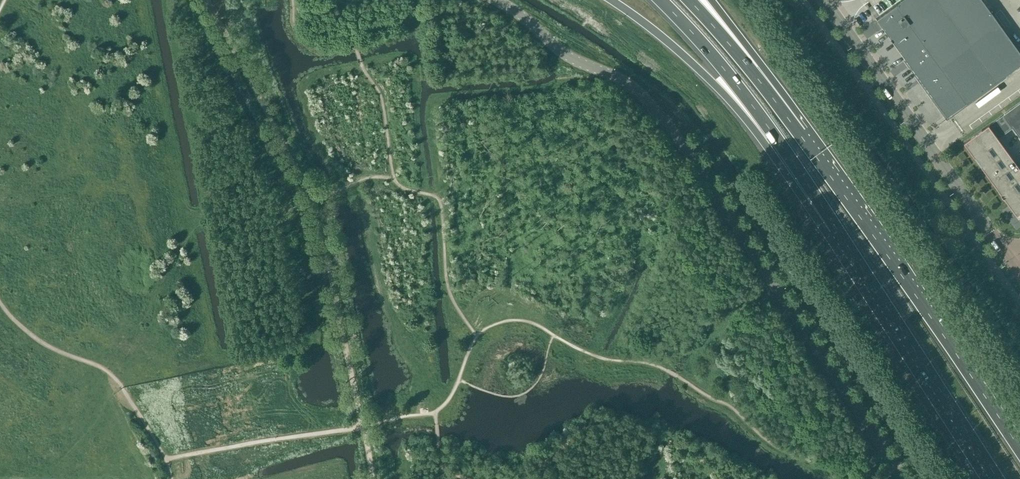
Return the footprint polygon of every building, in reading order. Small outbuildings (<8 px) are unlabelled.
[(982,0),(902,0),(876,19),(878,22),(876,23),(880,28),(881,27),(918,78),(915,80),(918,85),(922,83),(946,117),(1019,64),(1019,53),(982,0)] [(965,143),(1014,211),(1019,207),(1019,158),(1016,161),(999,138),(1013,128),(1019,137),(1019,103),(965,143)]
